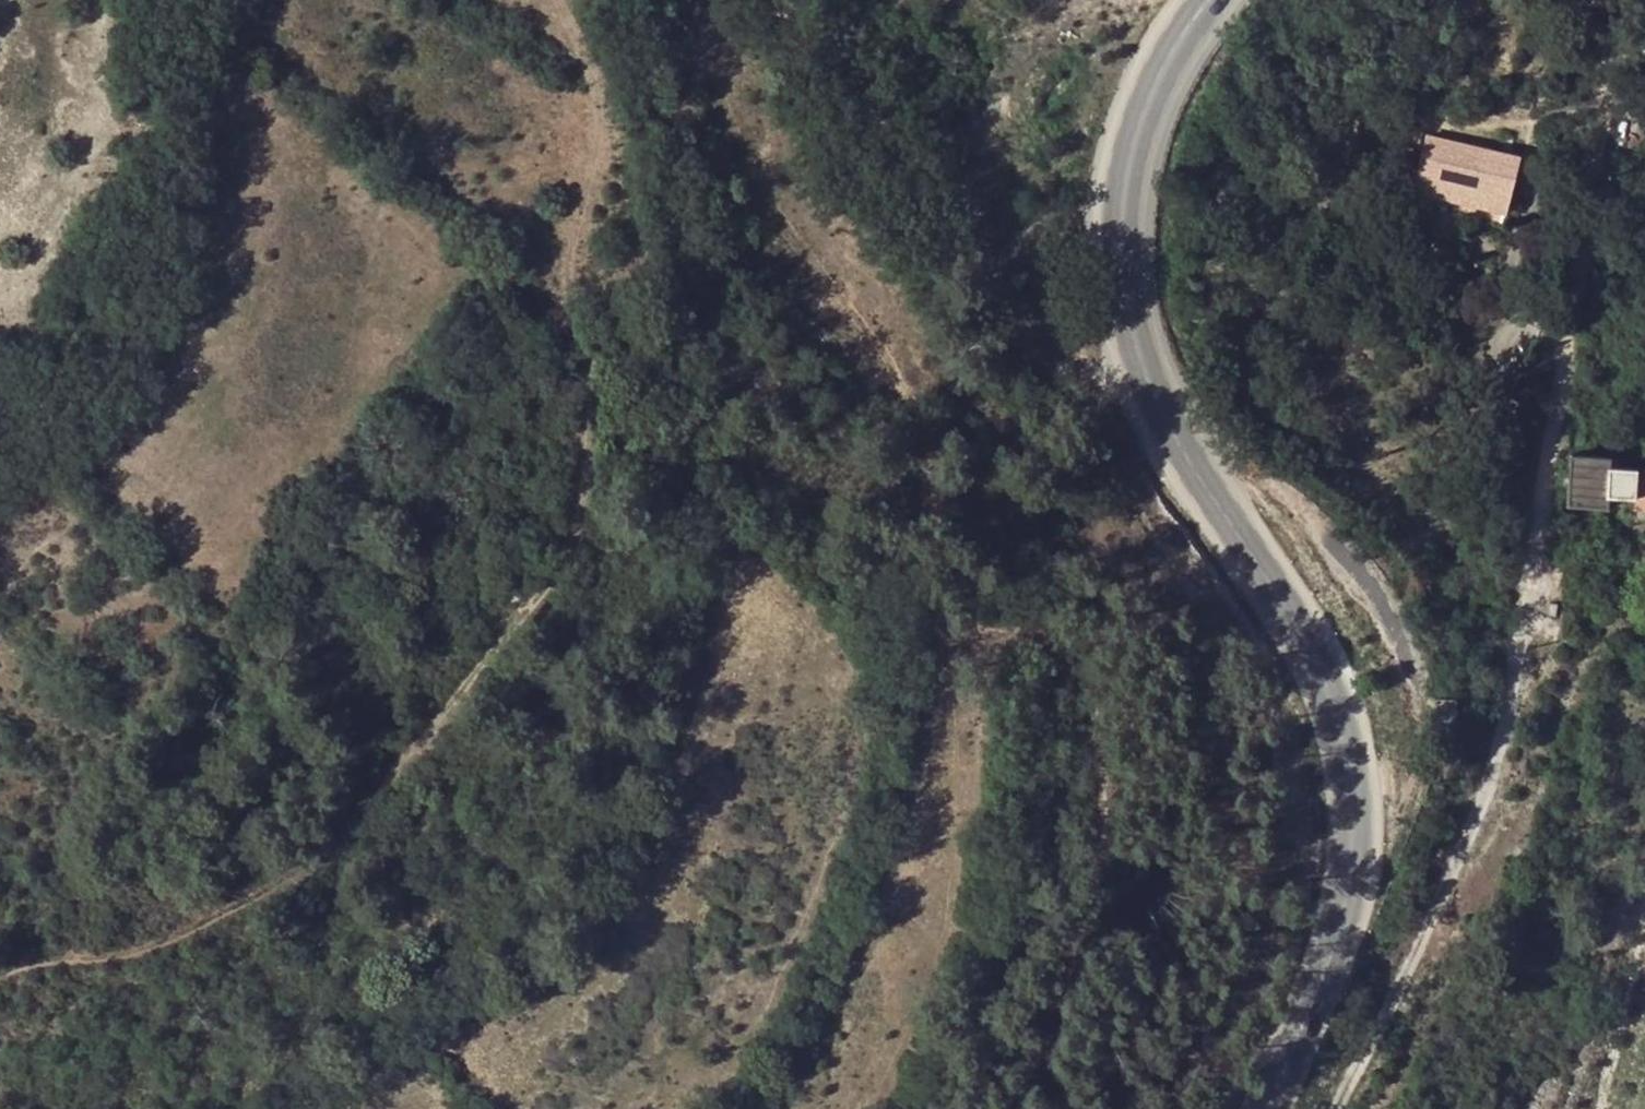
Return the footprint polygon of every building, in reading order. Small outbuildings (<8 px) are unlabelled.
[(1459,142),(1451,179),(1484,187),(1492,150),(1459,142)] [(1566,512),(1614,514),(1614,499),(1644,500),(1644,472),(1617,471),(1617,459),(1570,456),(1566,512)]
